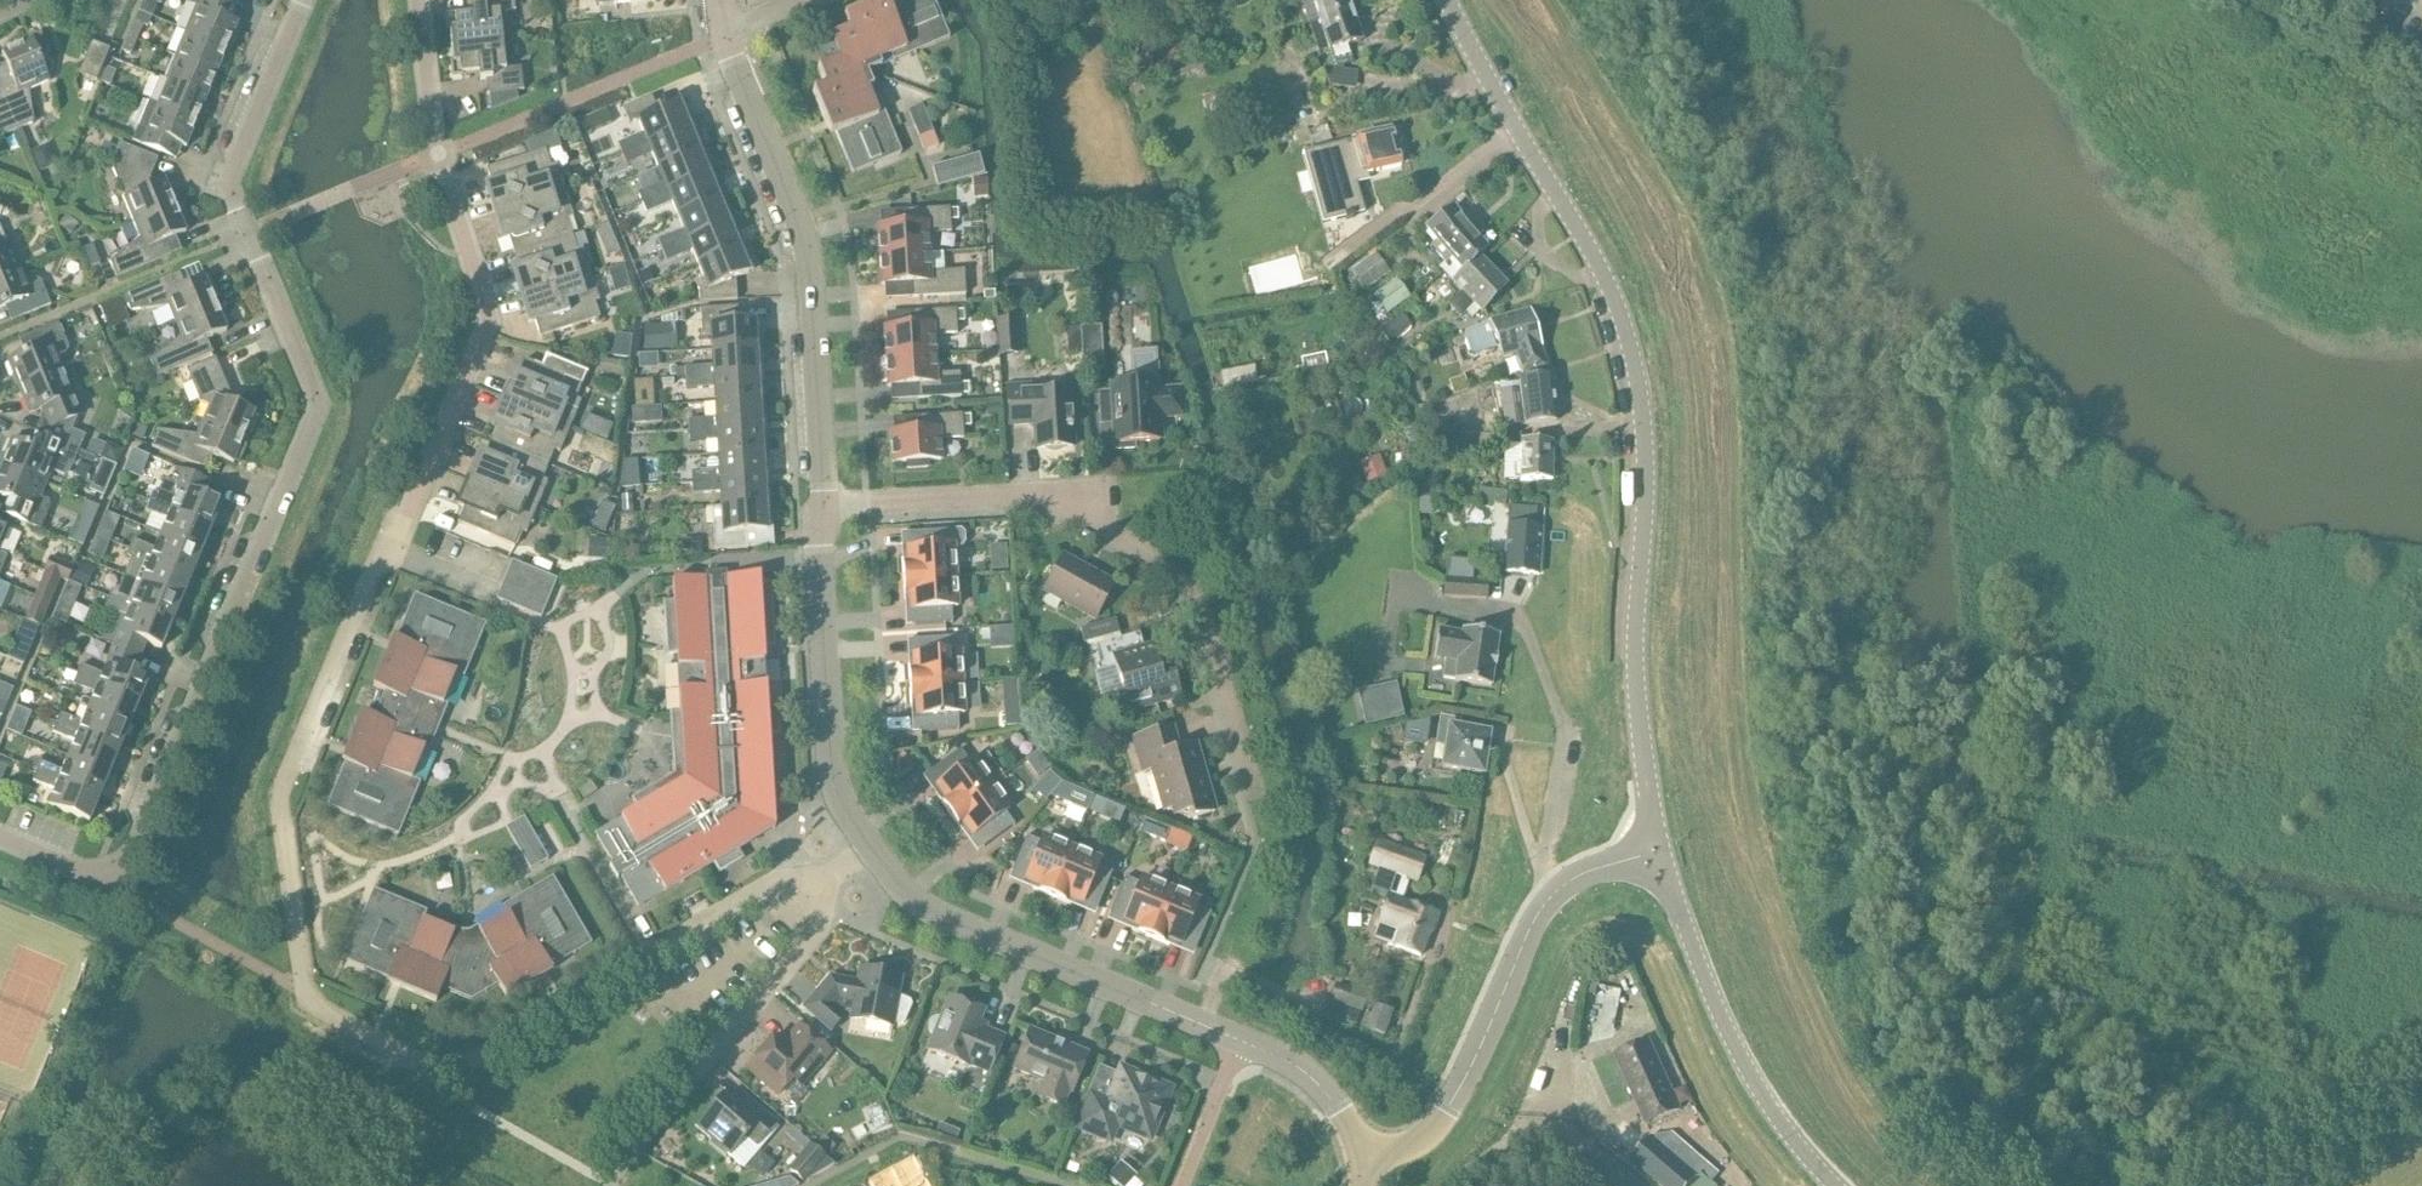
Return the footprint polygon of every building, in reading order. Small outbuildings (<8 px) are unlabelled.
[(139,13),(152,18),(158,4),(149,0),(144,0),(139,13)] [(190,5),(197,8),(187,31),(227,48),(238,23),(237,23),(243,9),(221,0),(192,0),(190,5)] [(452,46),(503,41),(500,12),(516,11),(515,0),(477,0),(478,6),(472,7),(473,14),(449,16),(452,46)] [(939,12),(934,0),(903,0),(889,6),(887,0),(873,6),(844,18),(849,31),(830,38),(839,60),(818,69),(826,88),(813,93),(831,136),(836,133),(853,174),(902,153),(879,97),(872,100),(867,89),(874,86),(868,72),(882,66),(879,60),(891,55),(893,62),(950,38),(939,12)] [(1165,0),(1144,0),(1150,17),(1164,13),(1163,11),(1168,9),(1165,0)] [(1305,13),(1309,25),(1320,22),(1353,11),(1349,0),(1301,0),(1305,13)] [(1330,53),(1349,46),(1363,42),(1353,11),(1320,22),(1330,53)] [(135,22),(129,36),(137,40),(144,25),(135,22)] [(217,73),(227,48),(187,31),(177,56),(217,73)] [(0,67),(0,87),(18,130),(34,123),(30,89),(50,81),(41,61),(44,59),(45,59),(42,33),(30,38),(31,41),(7,51),(11,60),(8,63),(0,67)] [(131,55),(137,40),(129,36),(122,51),(131,55)] [(506,69),(503,41),(452,46),(455,76),(479,73),(480,80),(486,79),(487,94),(524,90),(522,67),(506,69)] [(79,74),(97,81),(110,50),(92,42),(79,74)] [(207,98),(217,73),(177,56),(166,81),(207,98)] [(111,86),(117,71),(108,68),(102,83),(111,86)] [(156,106),(196,123),(207,98),(166,81),(160,78),(150,102),(157,105),(156,106)] [(2,137),(18,130),(0,87),(0,134),(2,137)] [(1239,111),(1233,89),(1204,97),(1211,120),(1239,111)] [(623,109),(630,124),(638,120),(644,134),(618,144),(622,154),(689,127),(685,119),(691,117),(684,99),(658,110),(652,96),(623,109)] [(186,148),(196,123),(156,106),(146,130),(139,127),(133,142),(161,154),(167,140),(186,148)] [(1307,129),(1289,136),(1294,149),(1313,142),(1314,145),(1332,139),(1330,135),(1335,133),(1331,124),(1328,125),(1328,124),(1308,131),(1307,129)] [(689,127),(622,154),(626,165),(652,154),(658,168),(704,149),(697,132),(692,135),(689,127)] [(1357,139),(1304,154),(1324,224),(1365,213),(1355,178),(1367,175),(1369,174),(1386,169),(1401,165),(1391,129),(1390,130),(1380,132),(1357,139)] [(111,164),(135,223),(175,206),(173,200),(178,198),(173,185),(171,182),(168,181),(165,181),(164,180),(154,185),(151,178),(158,159),(119,143),(117,148),(105,143),(98,159),(111,164)] [(46,145),(31,151),(40,173),(55,167),(46,145)] [(642,203),(709,175),(705,168),(711,165),(704,149),(658,168),(664,182),(638,193),(642,203)] [(565,191),(564,188),(557,165),(551,166),(546,150),(487,169),(495,194),(489,195),(495,213),(565,191)] [(938,187),(985,175),(979,155),(932,167),(938,187)] [(678,217),(724,197),(717,181),(712,183),(709,175),(642,203),(646,213),(672,202),(678,217)] [(987,179),(973,180),(974,199),(989,198),(987,179)] [(573,218),(565,191),(495,213),(500,231),(506,229),(514,253),(572,234),(568,219),(573,218)] [(662,251),(729,224),(726,216),(731,214),(724,197),(678,217),(684,231),(658,241),(662,251)] [(178,212),(175,206),(135,223),(141,238),(110,262),(117,278),(172,255),(167,241),(186,233),(186,231),(188,229),(189,227),(189,223),(183,210),(178,212)] [(878,227),(880,256),(929,253),(928,234),(951,232),(951,221),(959,221),(959,210),(950,210),(950,208),(932,209),(908,211),(908,225),(878,227)] [(1444,259),(1437,265),(1440,269),(1450,261),(1460,273),(1479,257),(1488,248),(1454,208),(1425,232),(1443,253),(1440,255),(1444,259)] [(67,215),(59,226),(68,233),(76,223),(67,215)] [(698,265),(744,246),(737,229),(732,232),(729,224),(662,251),(667,261),(692,251),(698,265)] [(22,269),(11,243),(7,245),(0,227),(0,278),(22,269)] [(516,279),(521,296),(591,274),(583,248),(577,249),(572,234),(514,253),(521,277),(516,279)] [(751,262),(744,246),(698,265),(704,279),(695,282),(699,292),(700,302),(737,300),(736,279),(749,273),(746,264),(751,262)] [(618,253),(593,260),(597,272),(621,265),(618,253)] [(930,272),(929,253),(880,256),(882,285),(912,283),(913,298),(966,295),(966,293),(974,293),(973,282),(965,282),(964,270),(930,272)] [(1391,274),(1376,254),(1351,272),(1366,292),(1391,274)] [(1460,316),(1465,312),(1472,319),(1480,310),(1481,311),(1490,303),(1507,286),(1479,257),(1460,273),(1450,261),(1440,269),(1462,291),(1448,304),(1460,316)] [(1259,296),(1278,291),(1270,263),(1251,268),(1259,296)] [(105,278),(100,265),(87,270),(92,283),(105,278)] [(611,271),(615,284),(629,280),(625,267),(611,271)] [(649,268),(639,272),(645,286),(654,282),(649,268)] [(0,278),(0,309),(14,303),(20,318),(51,305),(42,283),(41,281),(36,279),(28,282),(22,269),(0,278)] [(1093,269),(1079,269),(1079,282),(1093,282),(1093,269)] [(180,273),(124,295),(130,312),(170,307),(176,322),(216,305),(214,299),(219,296),(214,283),(212,281),(209,280),(206,280),(205,279),(185,287),(180,273)] [(591,274),(521,296),(527,314),(532,312),(540,337),(563,329),(599,319),(594,303),(600,301),(591,274)] [(1411,297),(1397,279),(1373,297),(1387,316),(1411,297)] [(1430,289),(1416,300),(1423,310),(1437,299),(1430,289)] [(995,293),(984,293),(984,302),(995,302),(995,293)] [(123,297),(100,307),(110,330),(130,321),(126,310),(128,309),(123,297)] [(219,311),(216,305),(176,322),(182,337),(151,360),(157,377),(191,363),(214,353),(213,351),(212,352),(207,339),(227,331),(226,330),(229,328),(230,325),(230,322),(224,309),(219,311)] [(738,307),(713,309),(700,309),(702,336),(711,335),(712,350),(762,347),(761,330),(755,330),(755,321),(739,322),(738,307)] [(958,334),(957,323),(966,322),(965,312),(956,312),(956,310),(914,312),(915,327),(885,328),(886,358),(935,355),(934,335),(958,334)] [(685,311),(662,319),(662,324),(686,322),(685,311)] [(1529,311),(1506,319),(1491,325),(1463,338),(1470,359),(1496,350),(1500,363),(1515,358),(1522,377),(1546,369),(1540,348),(1529,311)] [(1380,331),(1391,344),(1413,325),(1402,313),(1380,331)] [(1017,319),(997,321),(999,354),(1019,353),(1017,319)] [(69,347),(68,345),(58,323),(27,336),(33,351),(8,361),(19,387),(64,369),(58,356),(67,352),(69,347)] [(676,325),(643,327),(645,353),(677,351),(676,325)] [(1103,366),(1101,331),(1101,327),(1081,328),(1083,367),(1103,366)] [(125,342),(120,330),(108,335),(113,347),(125,342)] [(615,334),(613,358),(630,360),(633,336),(615,334)] [(762,347),(712,350),(713,366),(685,367),(686,378),(758,374),(757,366),(763,365),(762,347)] [(658,354),(638,355),(639,370),(659,369),(658,354)] [(936,374),(935,355),(886,358),(888,387),(918,385),(919,399),(962,397),(961,395),(970,395),(969,384),(961,384),(960,373),(936,374)] [(1099,393),(1099,396),(1101,420),(1114,419),(1116,450),(1134,448),(1134,443),(1159,442),(1158,418),(1182,417),(1180,392),(1180,391),(1156,392),(1155,376),(1154,356),(1133,357),(1134,382),(1113,383),(1114,392),(1099,393)] [(204,421),(244,438),(247,431),(252,434),(258,421),(258,417),(257,415),(254,413),(255,411),(229,401),(231,396),(216,358),(193,368),(187,370),(200,402),(210,406),(204,421)] [(503,399),(571,427),(581,401),(576,399),(583,383),(548,369),(526,359),(515,384),(510,382),(503,399)] [(74,395),(64,369),(19,387),(30,414),(54,403),(60,416),(57,423),(50,420),(43,436),(79,451),(86,435),(73,430),(78,416),(70,397),(74,395)] [(758,374),(686,378),(687,389),(714,387),(715,403),(765,400),(764,382),(758,382),(758,374)] [(1465,376),(1448,382),(1453,396),(1470,391),(1465,376)] [(1517,388),(1511,389),(1516,427),(1557,422),(1551,378),(1516,383),(1517,388)] [(640,380),(634,381),(635,408),(648,407),(655,407),(654,380),(650,380),(640,380)] [(1073,447),(1071,423),(1070,391),(1036,393),(1035,385),(1007,387),(1009,425),(1028,424),(1036,431),(1037,449),(1073,447)] [(492,441),(549,465),(555,450),(560,452),(571,427),(503,399),(496,415),(501,417),(492,441)] [(765,400),(715,403),(716,418),(688,420),(689,431),(761,426),(760,418),(766,418),(765,400)] [(1001,403),(986,404),(987,417),(1002,416),(1001,403)] [(632,425),(649,424),(648,407),(635,408),(631,408),(632,425)] [(963,414),(945,415),(920,417),(921,431),(891,433),(893,463),(907,462),(907,469),(928,468),(927,461),(942,460),(940,440),(964,438),(963,427),(971,426),(970,416),(963,416),(963,414)] [(241,444),(244,438),(204,421),(197,436),(159,431),(152,447),(185,461),(208,470),(213,456),(233,464),(234,463),(237,463),(239,462),(242,459),(247,446),(241,444)] [(130,436),(144,443),(150,429),(136,423),(130,436)] [(717,440),(718,455),(768,452),(767,434),(761,435),(761,426),(689,431),(690,442),(717,440)] [(12,439),(1,465),(46,484),(52,471),(65,476),(69,474),(79,451),(43,436),(38,450),(12,439)] [(469,479),(537,507),(548,481),(543,479),(549,465),(492,441),(482,464),(476,462),(469,479)] [(1456,441),(1456,442),(1456,460),(1468,460),(1467,441),(1456,441)] [(108,444),(101,460),(117,466),(123,450),(108,444)] [(1517,480),(1547,480),(1552,480),(1552,444),(1517,444),(1517,445),(1506,445),(1505,478),(1517,478),(1517,480)] [(768,452),(718,455),(719,470),(692,472),(692,483),(764,478),(764,470),(769,470),(768,452)] [(1379,457),(1360,463),(1367,484),(1386,477),(1379,457)] [(101,461),(101,462),(89,491),(104,497),(117,466),(101,460),(101,461)] [(635,464),(626,465),(626,473),(636,472),(635,464)] [(32,526),(41,530),(51,505),(49,500),(41,497),(46,484),(1,465),(0,469),(0,495),(16,502),(10,517),(32,526)] [(153,492),(149,501),(212,527),(222,503),(204,495),(210,482),(177,468),(171,481),(165,479),(159,494),(153,492)] [(764,478),(692,483),(693,494),(721,492),(722,507),(771,504),(770,487),(765,487),(764,478)] [(537,507),(469,479),(462,496),(468,498),(458,523),(515,546),(521,531),(527,533),(537,507)] [(1507,493),(1480,491),(1480,500),(1488,501),(1487,506),(1501,507),(1502,501),(1507,502),(1507,493)] [(633,494),(618,496),(620,514),(634,512),(633,494)] [(202,552),(212,527),(149,501),(145,511),(167,520),(161,535),(202,552)] [(712,508),(714,526),(715,550),(768,547),(767,522),(773,522),(771,504),(722,507),(712,508)] [(1508,527),(1505,572),(1539,575),(1543,508),(1510,506),(1508,527)] [(89,527),(68,518),(60,536),(82,545),(89,527)] [(103,522),(98,533),(108,537),(113,526),(103,522)] [(9,527),(0,523),(0,549),(9,527)] [(962,547),(966,543),(965,533),(961,529),(907,533),(908,559),(902,559),(904,579),(956,576),(954,547),(962,547)] [(133,540),(129,550),(192,576),(202,552),(161,535),(155,549),(133,540)] [(97,537),(89,555),(103,560),(110,542),(97,537)] [(608,540),(589,539),(588,559),(607,560),(608,540)] [(681,556),(703,555),(702,540),(681,541),(681,556)] [(125,577),(182,600),(192,576),(129,550),(127,556),(132,561),(125,577)] [(1009,556),(994,557),(995,572),(1010,571),(1009,556)] [(1064,556),(1045,591),(1095,619),(1114,584),(1064,556)] [(74,569),(65,564),(51,558),(46,572),(59,578),(68,582),(74,569)] [(512,561),(503,584),(497,600),(541,618),(557,580),(512,561)] [(95,571),(78,564),(70,582),(88,589),(95,571)] [(46,572),(36,596),(49,602),(59,578),(46,572)] [(599,832),(595,834),(613,865),(612,866),(610,865),(618,880),(619,877),(620,877),(625,884),(638,908),(714,863),(720,872),(742,859),(737,849),(763,834),(758,826),(764,814),(773,814),(773,805),(769,735),(780,734),(778,708),(767,708),(764,648),(774,647),(770,584),(760,585),(759,577),(760,577),(760,575),(727,577),(726,577),(721,577),(723,612),(714,613),(712,578),(711,578),(706,578),(673,580),(674,602),(664,603),(665,617),(668,654),(678,653),(682,713),(671,714),(674,753),(674,775),(651,789),(633,799),(638,809),(599,832)] [(956,576),(904,579),(905,600),(911,599),(912,626),(953,623),(952,607),(958,607),(956,576)] [(112,592),(109,598),(172,624),(182,600),(125,577),(119,592),(112,592)] [(1446,597),(1487,599),(1488,582),(1446,580),(1446,597)] [(486,624),(415,594),(392,651),(388,650),(373,686),(385,691),(380,704),(439,728),(448,705),(444,703),(456,674),(464,677),(486,624)] [(26,622),(31,625),(39,627),(49,602),(36,596),(26,622)] [(140,656),(146,643),(162,649),(172,624),(109,598),(105,608),(127,617),(115,646),(140,656)] [(1080,629),(1085,644),(1119,634),(1115,619),(1080,629)] [(39,627),(31,625),(26,637),(34,640),(39,627)] [(1015,627),(1002,627),(1003,641),(1016,639),(1015,627)] [(1499,635),(1463,629),(1463,633),(1439,630),(1434,658),(1447,660),(1444,678),(1455,680),(1455,681),(1492,687),(1495,667),(1497,667),(1498,655),(1496,654),(1499,635)] [(1162,677),(1153,645),(1135,650),(1131,636),(1090,647),(1096,672),(1115,667),(1128,712),(1181,697),(1175,674),(1162,677)] [(954,637),(937,638),(913,639),(915,665),(909,666),(910,686),(963,683),(961,652),(955,653),(954,637)] [(81,665),(77,675),(140,701),(150,676),(135,670),(140,656),(115,646),(103,674),(81,665)] [(95,694),(89,708),(130,725),(140,701),(77,675),(73,685),(95,694)] [(1986,676),(1974,679),(1978,693),(1990,690),(1986,676)] [(963,683),(910,686),(911,706),(917,706),(919,732),(960,730),(959,714),(964,713),(963,683)] [(1405,715),(1400,692),(1399,685),(1368,692),(1376,721),(1405,715)] [(0,699),(0,700),(8,703),(13,689),(5,686),(0,699)] [(439,728),(380,704),(375,716),(363,711),(348,748),(351,749),(328,806),(399,835),(421,782),(412,779),(425,749),(429,751),(439,728)] [(17,707),(7,731),(22,737),(32,713),(17,707)] [(57,723),(120,749),(130,725),(89,708),(83,723),(61,714),(57,723)] [(1005,727),(1021,726),(1019,711),(1004,712),(1005,727)] [(1421,719),(1406,724),(1409,735),(1424,731),(1421,719)] [(1460,721),(1441,719),(1437,749),(1435,748),(1431,772),(1446,774),(1447,768),(1484,774),(1487,752),(1488,752),(1491,746),(1490,740),(1489,740),(1490,734),(1459,729),(1460,721)] [(75,742),(69,756),(110,773),(120,749),(57,723),(53,733),(75,742)] [(1178,750),(1172,727),(1134,738),(1144,772),(1156,768),(1168,811),(1184,806),(1188,819),(1215,811),(1205,779),(1201,780),(1199,770),(1203,769),(1196,745),(1178,750)] [(938,798),(950,814),(993,784),(975,759),(970,762),(961,749),(947,759),(928,773),(943,795),(938,798)] [(41,762),(37,772),(100,798),(110,773),(69,756),(63,771),(41,762)] [(55,790),(49,806),(89,823),(100,798),(37,772),(33,781),(55,790)] [(1061,783),(1050,774),(1040,786),(1051,795),(1061,783)] [(591,783),(578,791),(583,798),(596,790),(591,783)] [(1063,783),(1051,796),(1088,812),(1095,796),(1063,783)] [(993,784),(950,814),(962,831),(967,827),(982,849),(1015,825),(1006,812),(1010,808),(993,784)] [(1095,798),(1089,811),(1104,817),(1110,805),(1095,798)] [(1455,810),(1452,828),(1463,830),(1466,812),(1455,810)] [(524,818),(506,828),(531,870),(549,859),(524,818)] [(1170,830),(1144,819),(1138,832),(1165,843),(1170,830)] [(1027,836),(1021,851),(1011,873),(1036,884),(1033,889),(1052,897),(1072,848),(1044,837),(1042,842),(1027,836)] [(1418,881),(1426,858),(1378,842),(1370,864),(1396,874),(1379,923),(1394,928),(1388,945),(1421,957),(1436,913),(1402,901),(1410,879),(1418,881)] [(1100,860),(1072,848),(1052,897),(1071,904),(1073,899),(1098,909),(1107,887),(1113,871),(1098,865),(1100,860)] [(467,931),(472,1000),(499,984),(507,997),(553,970),(552,967),(592,943),(553,877),(504,906),(508,914),(480,930),(478,926),(470,931),(467,931)] [(1125,877),(1119,892),(1110,914),(1134,924),(1132,930),(1151,938),(1171,889),(1142,877),(1140,883),(1125,877)] [(427,911),(374,889),(345,960),(388,978),(387,982),(436,1002),(442,988),(472,1000),(467,931),(464,931),(455,927),(453,932),(424,920),(427,911)] [(1171,889),(1151,938),(1169,945),(1172,940),(1196,950),(1211,912),(1197,906),(1199,901),(1171,889)] [(892,1026),(897,1001),(901,977),(860,970),(857,985),(843,983),(843,980),(830,977),(804,1008),(823,1024),(831,1031),(847,1012),(852,1013),(851,1018),(892,1026)] [(1593,984),(1585,1029),(1612,1034),(1620,989),(1593,984)] [(1337,985),(1332,1001),(1328,1015),(1357,1024),(1360,1014),(1364,1015),(1370,997),(1337,985)] [(950,997),(941,1018),(937,1018),(932,1020),(929,1023),(929,1028),(931,1032),(934,1035),(928,1050),(969,1067),(970,1065),(989,1073),(1004,1037),(978,1026),(984,1011),(950,997)] [(1375,1005),(1367,1029),(1384,1036),(1393,1012),(1375,1005)] [(801,1086),(830,1052),(818,1041),(799,1025),(787,1040),(789,1041),(783,1048),(773,1039),(747,1069),(778,1095),(792,1079),(801,1086)] [(1030,1031),(1021,1053),(1014,1069),(1046,1082),(1039,1098),(1062,1107),(1069,1091),(1072,1093),(1076,1083),(1085,1061),(1068,1054),(1071,1048),(1030,1031)] [(1680,1111),(1648,1041),(1616,1055),(1648,1125),(1680,1111)] [(1092,1095),(1082,1118),(1079,1127),(1110,1140),(1116,1124),(1150,1138),(1171,1089),(1121,1068),(1107,1102),(1092,1095)] [(1675,1091),(1682,1106),(1693,1101),(1687,1086),(1675,1091)] [(746,1137),(757,1146),(776,1124),(744,1095),(734,1107),(723,1097),(697,1128),(729,1156),(746,1137)] [(881,1105),(867,1111),(875,1131),(889,1126),(881,1105)] [(940,1123),(936,1133),(956,1142),(960,1132),(940,1123)] [(1650,1137),(1631,1160),(1662,1185),(1718,1185),(1728,1175),(1672,1127),(1658,1144),(1650,1137)] [(788,1169),(804,1182),(834,1164),(812,1142),(788,1169)] [(1108,1178),(1117,1185),(1129,1185),(1137,1176),(1122,1162),(1108,1178)]
